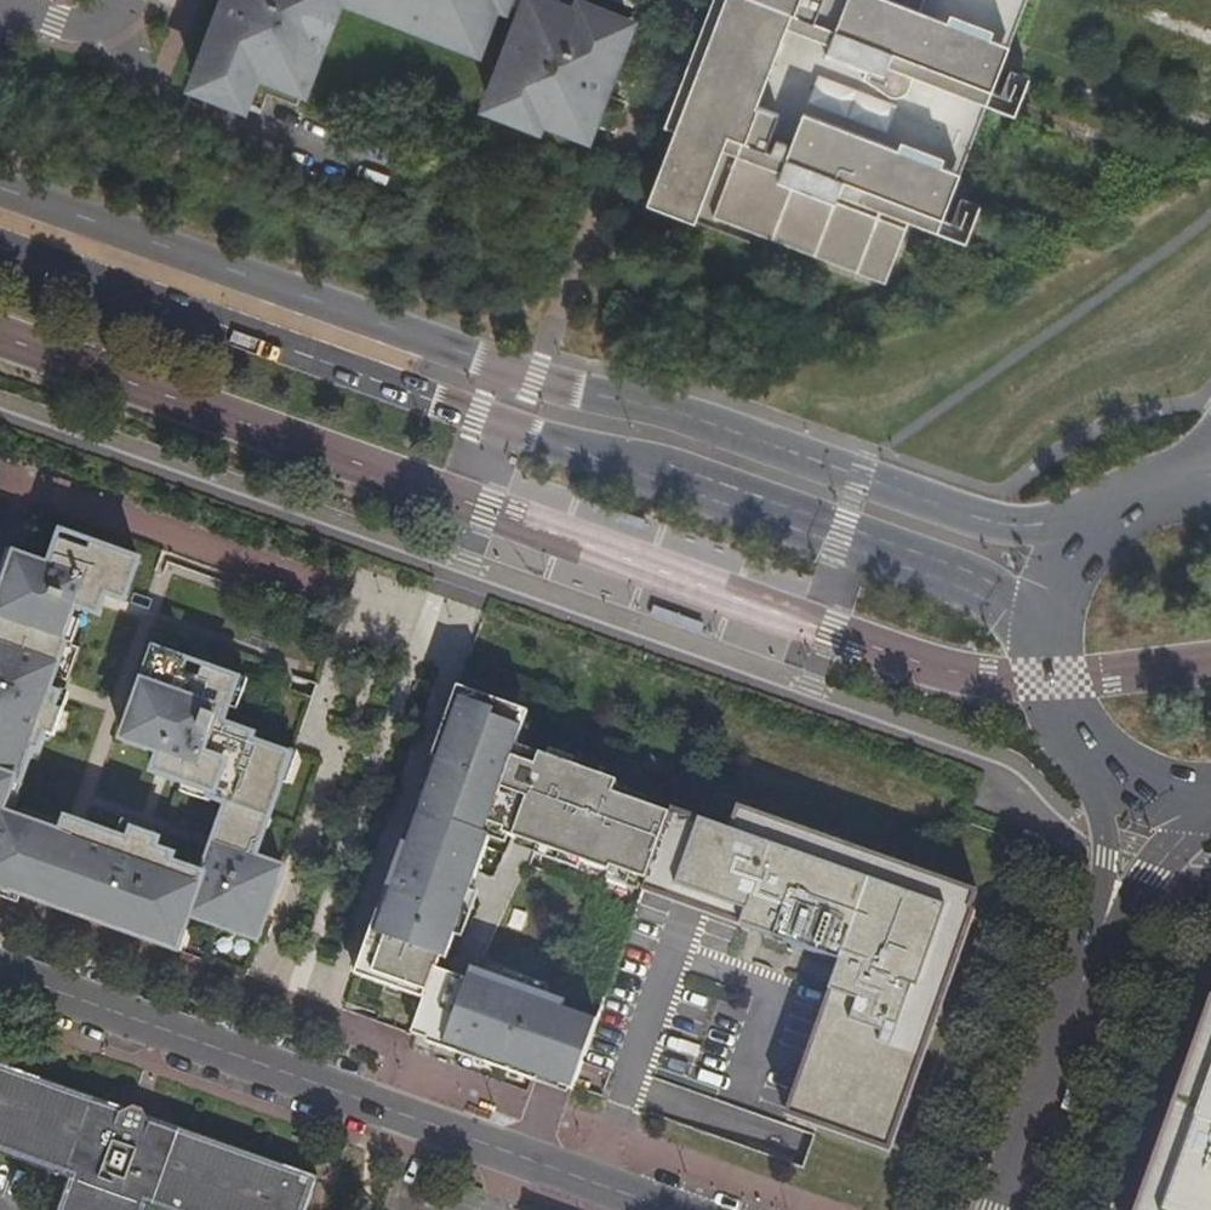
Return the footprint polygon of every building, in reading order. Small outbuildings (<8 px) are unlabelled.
[(194,88),(242,107),(255,73),(302,91),(311,68),(304,64),(327,4),(335,5),(337,0),(228,0),(194,88)] [(454,42),(456,35),(365,0),(362,0),(360,6),(359,6),(358,9),(453,45),(454,42)] [(456,35),(454,42),(459,44),(476,0),(365,0),(456,35)] [(459,44),(476,51),(494,4),(504,7),(507,0),(476,0),(459,44)] [(613,69),(629,26),(581,7),(577,16),(535,0),(530,0),(521,22),(527,26),(504,88),(498,85),(488,110),(537,128),(540,119),(586,137),(593,120),(613,69)] [(649,209),(751,247),(755,236),(887,287),(911,223),(940,235),(962,176),(804,117),(797,137),(788,161),(784,160),(789,149),(777,144),(773,157),(766,153),(780,119),(758,110),(763,97),(788,32),(831,48),(826,62),(863,75),(866,76),(863,83),(891,101),(898,102),(906,99),(911,91),(915,80),(989,107),(1010,48),(1002,45),(920,15),(926,0),(728,0),(649,209)] [(304,64),(311,68),(314,69),(338,6),(335,5),(327,4),(304,64)] [(527,26),(521,22),(518,21),(494,84),(498,85),(504,88),(527,26)] [(2,806),(4,798),(11,780),(18,783),(30,748),(35,749),(42,731),(51,734),(60,708),(52,705),(57,693),(47,689),(49,682),(52,676),(65,680),(77,646),(64,641),(73,618),(69,616),(73,606),(99,615),(102,607),(104,600),(106,594),(126,601),(140,562),(93,544),(90,551),(60,541),(51,568),(16,555),(0,602),(0,811),(2,806)] [(39,902),(42,895),(50,898),(82,910),(80,916),(119,930),(122,923),(176,943),(181,945),(191,917),(259,941),(284,870),(256,860),(266,829),(261,827),(264,818),(270,820),(283,782),(281,782),(290,757),(250,742),(252,736),(221,725),(238,680),(203,667),(199,679),(183,673),(187,662),(160,651),(150,680),(143,678),(121,739),(159,753),(153,772),(157,774),(163,775),(168,777),(214,794),(212,799),(230,806),(218,839),(216,845),(213,851),(204,876),(172,864),(175,857),(157,850),(160,841),(135,832),(132,843),(84,826),(68,821),(63,835),(0,813),(0,888),(39,902)] [(643,893),(666,828),(612,809),(617,795),(534,765),(530,778),(508,770),(513,758),(525,725),(454,700),(438,744),(443,746),(405,851),(401,849),(385,894),(389,896),(381,920),(376,918),(354,981),(423,1006),(413,1034),(417,1036),(422,1038),(421,1041),(435,1046),(460,1055),(535,1081),(552,1087),(571,1094),(574,1087),(594,1029),(559,1017),(562,1008),(467,974),(462,986),(432,976),(436,964),(442,966),(473,877),(484,846),(481,845),(484,835),(499,841),(498,845),(518,852),(607,883),(608,880),(643,893)] [(438,744),(401,849),(405,851),(443,746),(438,744)] [(530,778),(534,765),(524,762),(513,758),(508,770),(530,778)] [(721,831),(671,814),(666,828),(643,893),(642,897),(737,930),(756,937),(831,963),(827,974),(821,990),(777,1117),(817,1131),(881,1154),(966,910),(961,908),(968,891),(730,807),(721,831)] [(389,896),(385,894),(376,918),(381,920),(389,896)] [(1203,992),(1128,1209),(1210,1209),(1210,986),(1209,994),(1203,992)] [(0,1071),(0,1159),(31,1171),(63,1182),(53,1209),(302,1209),(313,1182),(170,1131),(159,1141),(143,1135),(145,1129),(142,1122),(138,1113),(126,1109),(124,1110),(120,1113),(112,1118),(110,1122),(95,1118),(91,1102),(0,1071)]
